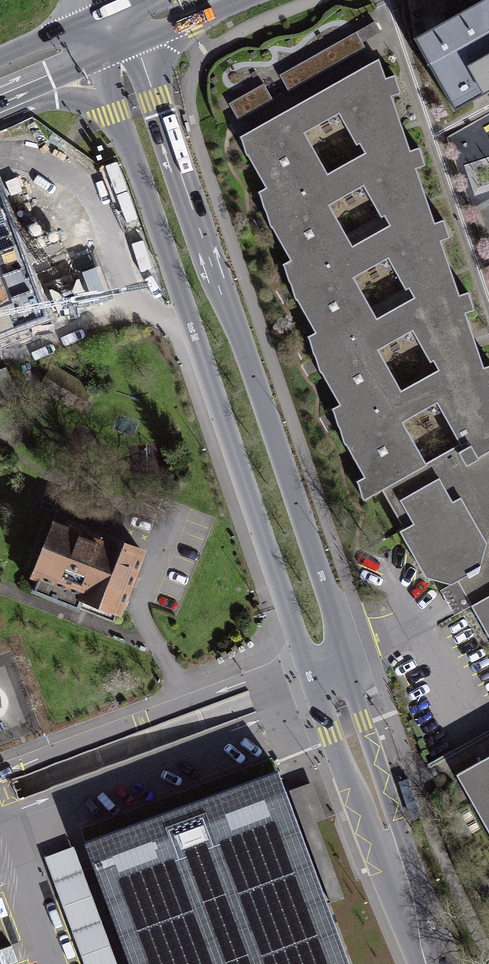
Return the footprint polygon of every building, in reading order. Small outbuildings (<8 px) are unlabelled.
[(414,41),(452,110),(488,90),(488,0),(414,41)] [(244,135),(252,150),(245,152),(248,156),(266,188),(262,190),(270,205),(268,206),(276,221),(269,225),(271,228),(272,228),(290,260),(287,262),(295,277),(293,279),(301,294),(294,297),(296,300),(297,301),(315,332),(311,334),(320,350),(318,351),(326,366),(319,370),(320,372),(322,372),(339,404),(335,407),(344,422),(342,423),(350,438),(344,442),(345,445),(346,445),(364,476),(361,478),(371,496),(382,490),(404,528),(400,530),(426,577),(451,584),(457,580),(462,589),(488,636),(488,450),(478,456),(468,439),(425,463),(402,422),(436,403),(454,434),(483,418),(484,416),(485,415),(485,411),(479,399),(481,398),(482,396),(482,394),(482,390),(481,388),(479,386),(476,385),(474,385),(472,385),(470,387),(465,378),(475,373),(475,371),(475,370),(475,368),(474,367),(466,353),(423,378),(426,383),(419,387),(416,382),(401,390),(379,349),(412,330),(430,362),(459,346),(460,343),(461,342),(461,339),(460,337),(455,327),(457,324),(458,323),(458,319),(457,316),(456,315),(454,313),(451,313),(449,313),(447,313),(445,314),(441,306),(450,301),(450,299),(450,297),(450,296),(442,281),(399,306),(401,311),(394,315),(391,310),(377,319),(354,277),(388,258),(406,290),(434,274),(435,272),(436,271),(436,269),(436,266),(430,255),(432,253),(433,251),(433,247),(433,245),(431,242),(429,241),(427,241),(423,241),(421,242),(416,234),(424,229),(426,227),(426,225),(426,224),(418,209),(374,233),(377,239),(369,243),(366,238),(352,246),(329,206),(363,186),(381,217),(409,201),(410,200),(411,199),(412,197),(412,194),(405,183),(408,180),(408,179),(409,176),(408,174),(408,172),(406,170),(404,169),(401,168),(399,168),(396,169),(392,161),(401,156),(401,155),(402,154),(401,152),(401,151),(393,137),(349,161),(352,167),(345,171),(342,166),(328,174),(305,133),(339,114),(357,145),(384,130),(386,128),(387,126),(387,122),(386,119),(381,110),(384,107),(384,105),(384,102),(383,100),(382,98),(381,97),(379,96),(377,96),(376,96),(374,96),(372,97),(367,89),(376,84),(377,83),(377,80),(376,78),(369,65),(325,89),(327,94),(320,99),(317,93),(244,135)] [(42,312),(40,306),(42,305),(31,275),(27,277),(0,205),(0,328),(42,312)] [(89,392),(54,370),(43,387),(79,409),(89,392)] [(83,596),(119,610),(142,552),(58,518),(35,575),(39,576),(33,590),(78,608),(83,596)] [(460,775),(488,827),(488,759),(460,775)] [(286,792),(255,803),(93,863),(130,963),(350,963),(286,792)]
